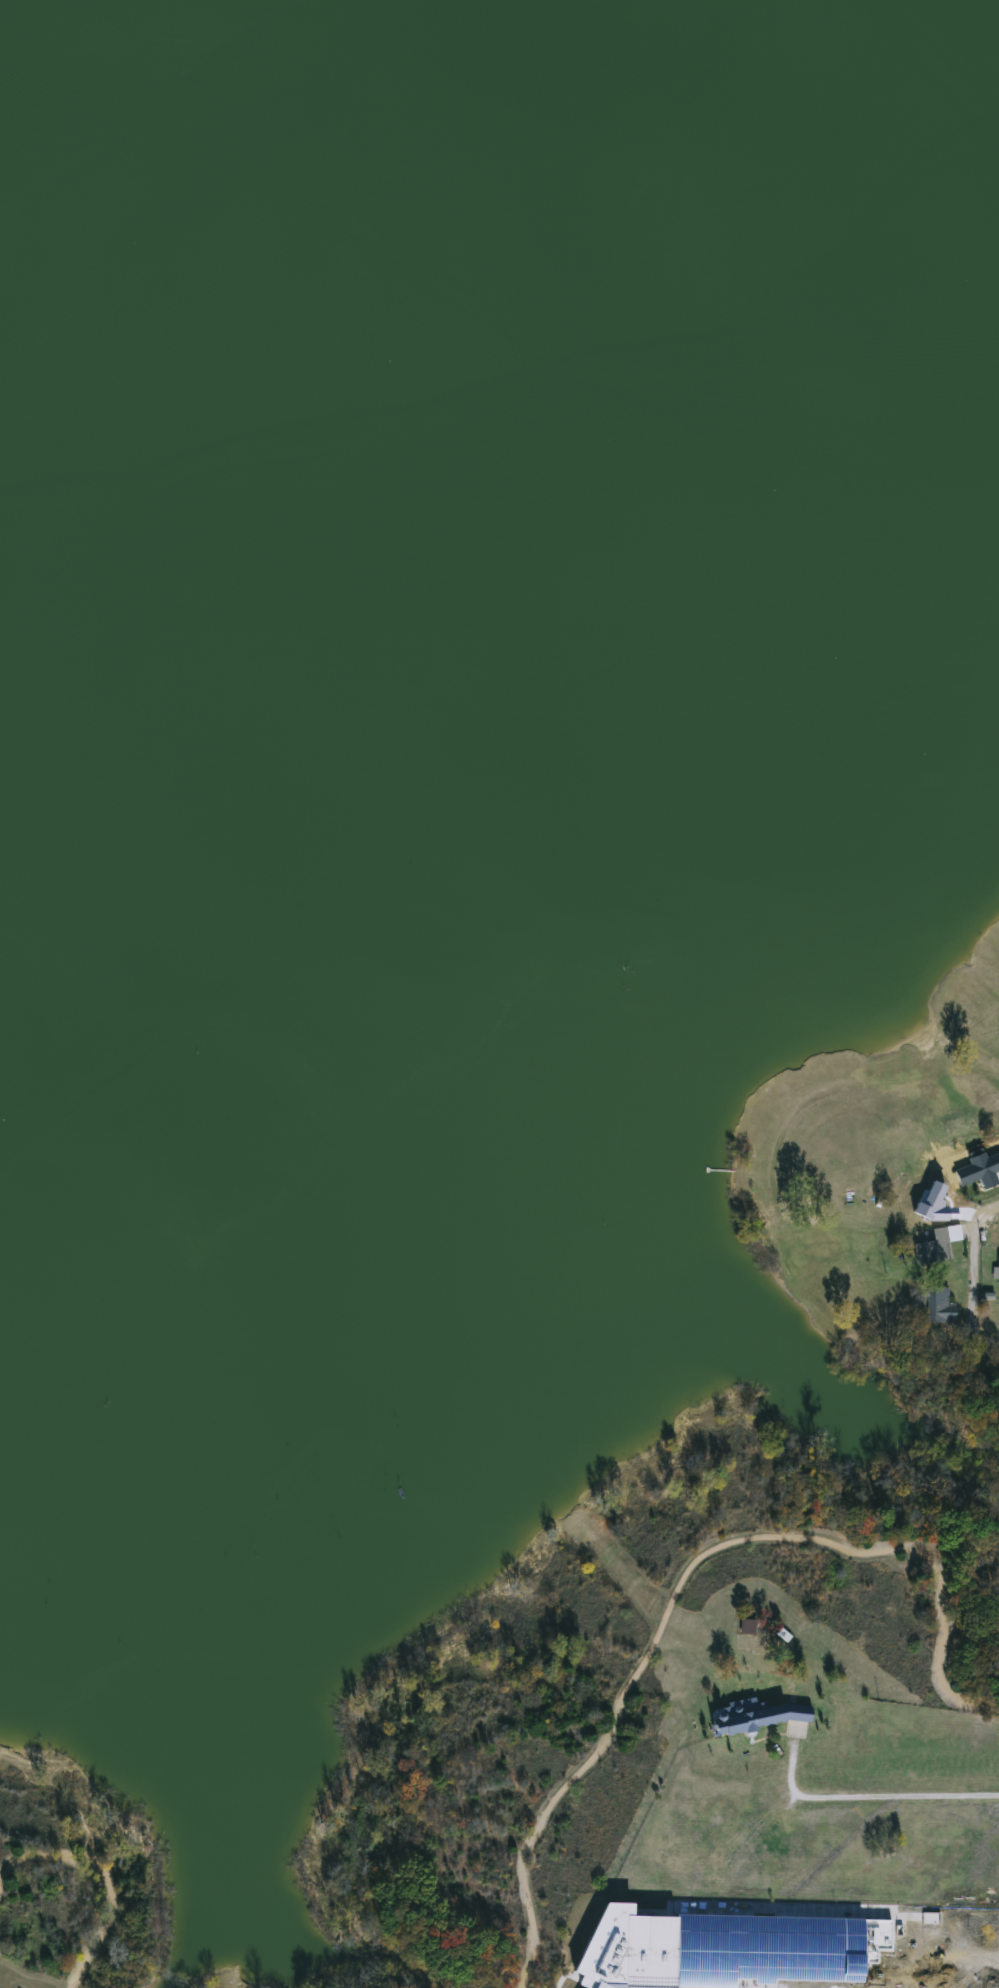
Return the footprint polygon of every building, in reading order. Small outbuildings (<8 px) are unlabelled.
[(997,1185),(983,1191),(978,1180),(958,1188),(952,1172),(968,1165),(966,1159),(984,1152),(997,1185)] [(928,1244),(932,1228),(950,1231),(943,1264),(919,1260),(922,1243),(928,1244)] [(954,1304),(954,1322),(925,1322),(925,1287),(947,1287),(947,1304),(954,1304)] [(754,1636),(738,1636),(738,1620),(754,1620),(754,1636)] [(809,1704),(811,1722),(710,1734),(708,1717),(809,1704)] [(874,1906),(876,1987),(595,1987),(598,1982),(587,1983),(577,1969),(609,1902),(638,1902),(874,1906)]
